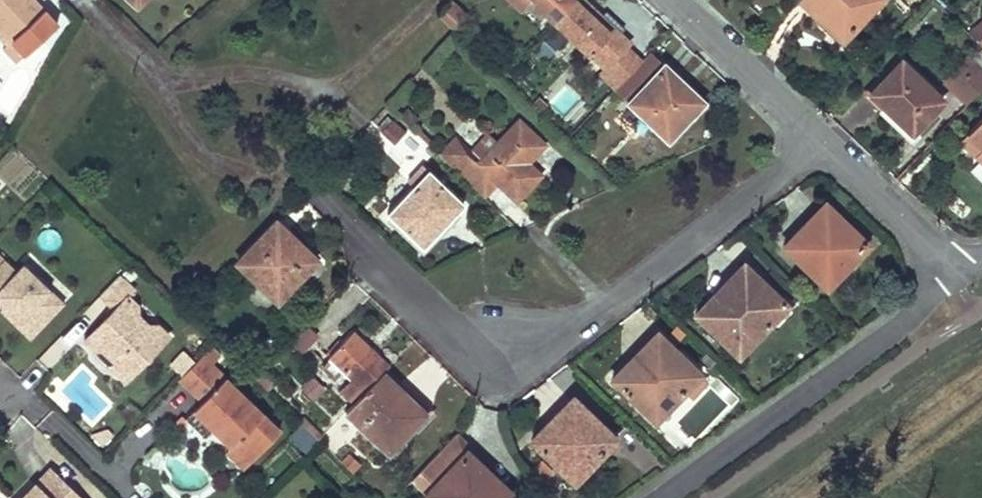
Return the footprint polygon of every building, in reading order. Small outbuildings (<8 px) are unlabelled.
[(12,43),(8,46),(5,50),(17,64),(31,50),(18,36),(44,12),(33,0),(0,0),(0,29),(12,43)] [(450,0),(437,15),(453,30),(467,15),(450,0)] [(521,9),(530,0),(512,0),(521,9)] [(554,21),(574,0),(533,0),(554,21)] [(554,21),(600,63),(594,68),(615,88),(640,61),(620,42),(624,38),(587,2),(583,5),(578,0),(574,0),(554,21)] [(826,24),(831,18),(812,0),(800,0),(826,24)] [(831,18),(826,24),(842,39),(880,0),(812,0),(831,18)] [(8,46),(12,43),(0,29),(0,38),(8,46)] [(615,88),(614,88),(669,140),(704,103),(650,51),(640,61),(615,88)] [(953,91),(966,105),(981,88),(981,73),(969,60),(958,70),(966,78),(953,91)] [(902,61),(870,94),(911,133),(943,101),(902,61)] [(945,83),(953,91),(966,78),(958,70),(945,83)] [(407,109),(399,117),(411,128),(419,120),(407,109)] [(376,127),(381,132),(393,121),(388,116),(376,127)] [(966,134),(981,149),(981,118),(966,134)] [(393,121),(381,132),(395,145),(406,134),(393,121)] [(455,141),(440,156),(484,197),(498,182),(518,201),(542,176),(529,163),(547,145),(522,121),(499,144),(488,133),(468,153),(455,141)] [(421,129),(416,133),(430,146),(434,142),(421,129)] [(960,141),(976,156),(981,150),(981,149),(966,134),(960,141)] [(416,187),(390,214),(423,246),(463,205),(423,167),(410,180),(416,187)] [(793,237),(784,246),(827,287),(869,244),(826,202),(803,225),(808,230),(809,230),(798,242),(797,241),(793,237)] [(276,221),(237,263),(277,302),(317,260),(276,221)] [(803,225),(793,237),(797,241),(808,230),(803,225)] [(4,307),(19,321),(30,310),(40,319),(57,300),(21,265),(15,272),(0,257),(0,291),(10,300),(4,307)] [(745,263),(714,296),(720,301),(751,268),(745,263)] [(714,296),(697,314),(740,355),(783,309),(770,296),(775,290),(751,268),(720,301),(714,296)] [(97,293),(113,308),(118,313),(112,318),(104,317),(82,340),(89,348),(101,347),(111,358),(113,371),(123,381),(166,337),(157,327),(142,324),(134,315),(134,306),(125,296),(130,290),(114,274),(97,293)] [(775,290),(770,296),(783,309),(789,303),(775,290)] [(4,307),(10,300),(0,291),(0,303),(4,307)] [(4,307),(0,310),(0,313),(28,341),(62,306),(57,300),(40,319),(30,310),(19,321),(4,307)] [(113,308),(104,317),(112,318),(118,313),(113,308)] [(301,355),(318,335),(307,325),(289,344),(301,355)] [(355,402),(384,372),(391,364),(355,330),(328,358),(350,379),(342,388),(355,402)] [(658,332),(646,344),(650,348),(634,365),(630,360),(613,378),(657,420),(697,378),(684,365),(688,361),(658,332)] [(646,344),(630,360),(634,365),(650,348),(646,344)] [(202,401),(193,410),(210,426),(231,446),(242,457),(273,425),(200,355),(178,378),(202,401)] [(255,361),(245,371),(252,379),(263,368),(255,361)] [(688,361),(684,365),(697,378),(701,373),(688,361)] [(355,402),(346,412),(389,454),(428,415),(384,372),(355,402)] [(310,373),(298,387),(314,400),(326,386),(310,373)] [(573,396),(548,423),(552,427),(578,401),(573,396)] [(548,423),(531,440),(575,482),(617,438),(578,401),(552,427),(548,423)] [(193,410),(184,419),(200,435),(210,426),(193,410)] [(311,422),(305,428),(318,441),(324,435),(311,422)] [(502,495),(482,476),(488,470),(478,461),(473,467),(462,457),(468,451),(470,448),(456,435),(419,474),(433,488),(427,494),(431,497),(499,497),(502,495)] [(231,446),(225,451),(237,463),(242,457),(231,446)] [(468,451),(462,457),(473,467),(478,461),(468,451)] [(349,452),(340,461),(352,472),(361,463),(349,452)] [(482,476),(502,495),(499,497),(506,497),(511,493),(488,470),(482,476)] [(50,471),(23,497),(78,497),(50,471)]
